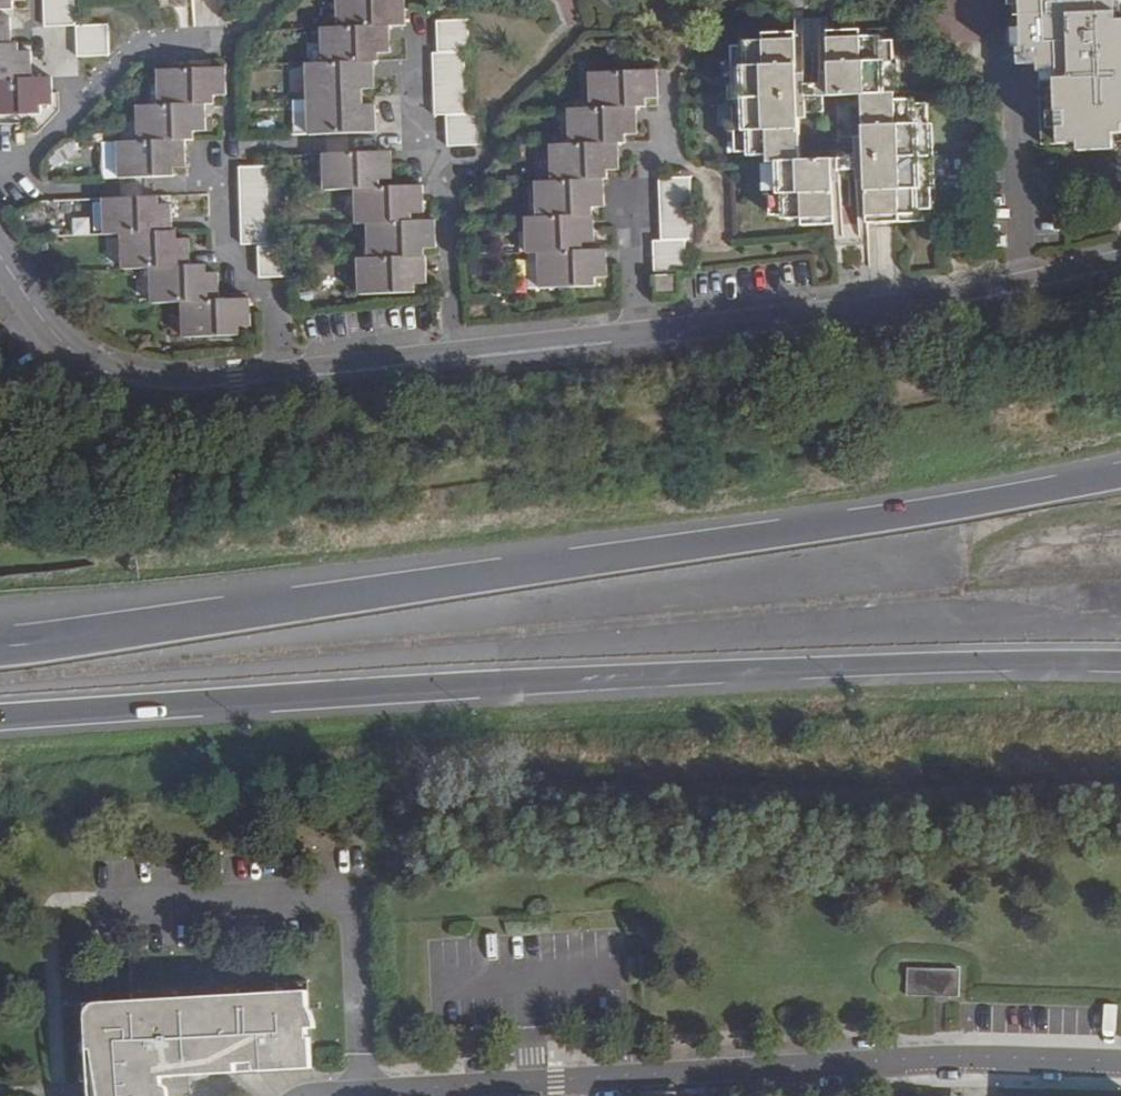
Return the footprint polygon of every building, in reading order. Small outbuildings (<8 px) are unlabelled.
[(40,104),(39,95),(54,94),(54,70),(32,70),(31,41),(15,41),(14,1),(25,0),(0,0),(0,105),(40,104)] [(73,20),(72,0),(43,0),(44,21),(73,20)] [(305,130),(377,129),(375,52),(388,51),(387,23),(404,23),(404,0),(332,0),(333,23),(319,23),(320,63),(304,64),(305,130)] [(1039,135),(1076,134),(1076,144),(1114,143),(1113,130),(1120,130),(1120,120),(1120,18),(1118,18),(1117,0),(1017,0),(1018,26),(1023,25),(1023,40),(1018,40),(1019,56),(1036,56),(1039,135)] [(108,19),(73,20),(73,45),(109,44),(108,19)] [(470,52),(469,20),(437,21),(438,53),(433,54),(435,115),(446,115),(447,147),(480,146),(478,114),(466,114),(464,52),(470,52)] [(799,65),(799,36),(742,35),(742,42),(729,42),(727,149),(765,150),(764,210),(782,210),(781,215),(802,215),(801,221),(832,222),(832,179),(840,179),(841,167),(855,167),(855,179),(864,179),(864,218),(898,219),(898,210),(917,210),(917,203),(928,204),(928,182),(930,182),(931,120),(925,120),(925,100),(912,101),(912,95),(891,95),(891,35),(880,35),(880,32),(833,31),(833,65),(817,65),(817,80),(808,79),(808,65),(799,65)] [(116,137),(116,176),(173,175),(173,163),(187,162),(187,138),(195,138),(195,128),(203,127),(203,104),(215,103),(215,94),(226,94),(226,64),(157,65),(157,104),(135,105),(136,136),(116,137)] [(535,250),(537,286),(596,283),(596,274),(609,273),(608,248),(593,249),(591,205),(606,204),(605,167),(617,167),(616,138),(627,139),(627,132),(635,132),(634,106),(644,105),(644,95),(657,95),(656,66),(586,69),(588,103),(565,104),(566,139),(548,140),(550,178),(533,179),(534,215),(523,216),(525,251),(535,250)] [(101,176),(116,176),(116,137),(100,137),(101,176)] [(354,259),(355,292),(414,290),(414,283),(425,282),(424,247),(436,246),(435,219),(423,219),(422,185),(382,186),(382,178),(390,177),(389,149),(320,151),(321,186),(352,185),(353,220),(367,219),(368,258),(354,259)] [(258,278),(288,277),(287,243),(272,243),(269,167),(238,168),(241,245),(257,244),(258,278)] [(652,241),(653,293),(675,293),(675,272),(684,272),(684,241),(691,240),(689,176),(658,176),(659,241),(652,241)] [(162,196),(100,197),(100,230),(117,230),(117,266),(148,265),(148,301),(180,301),(180,335),(236,334),(236,324),(250,324),(249,297),(217,297),(218,274),(207,274),(206,264),(189,264),(189,238),(178,238),(178,229),(171,229),(170,203),(161,202),(162,196)] [(909,969),(908,997),(961,998),(962,970),(909,969)] [(315,1069),(309,992),(90,1008),(97,1087),(98,1095),(170,1095),(169,1095),(165,1095),(164,1081),(186,1076),(315,1069)]
